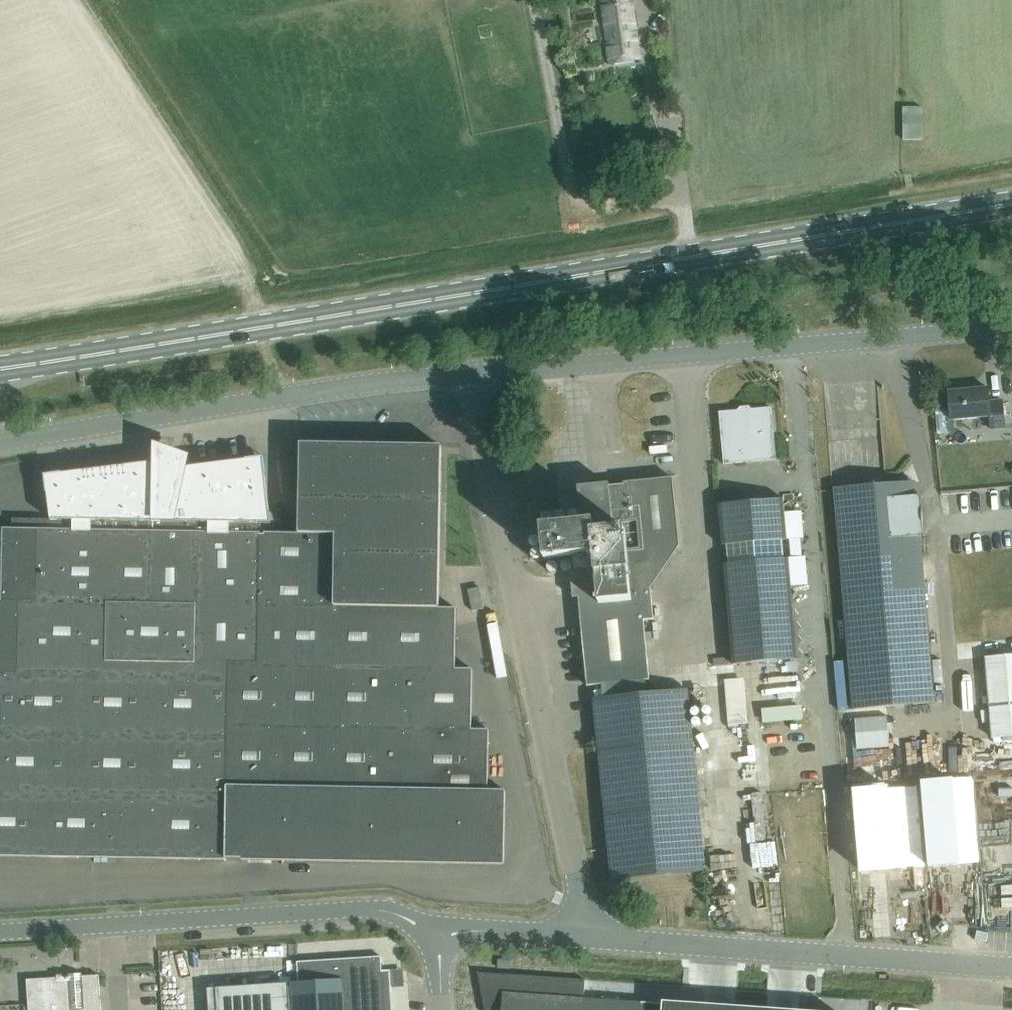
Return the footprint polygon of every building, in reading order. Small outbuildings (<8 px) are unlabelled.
[(608,61),(639,57),(632,0),(600,0),(608,61)] [(906,139),(922,139),(922,107),(902,107),(901,139),(906,139)] [(947,390),(949,411),(935,412),(938,433),(950,432),(949,419),(988,415),(989,427),(1002,426),(1000,398),(987,399),(986,386),(947,390)] [(718,411),(723,463),(775,459),(770,407),(718,411)] [(224,859),(502,864),(503,789),(486,789),(487,728),(470,728),(471,668),(470,668),(469,667),(453,667),(454,608),(453,607),(437,606),(439,446),(439,445),(438,445),(299,442),(298,443),(298,444),(297,532),(262,532),(262,533),(259,533),(259,523),(269,522),(261,457),(177,468),(178,464),(179,465),(180,464),(179,463),(178,462),(177,462),(176,461),(175,461),(174,460),(173,460),(172,459),(171,459),(170,459),(170,458),(169,458),(168,458),(167,457),(166,457),(165,457),(164,457),(164,456),(163,456),(162,456),(161,456),(160,456),(159,456),(158,455),(158,457),(159,457),(159,461),(44,475),(49,519),(11,518),(11,528),(2,528),(2,527),(1,528),(1,529),(0,587),(0,691),(0,698),(0,855),(224,859)] [(602,697),(593,698),(611,879),(704,870),(686,689),(645,693),(644,680),(649,680),(642,601),(652,600),(648,563),(627,565),(626,549),(639,547),(639,549),(679,545),(672,477),(577,486),(581,523),(541,527),(544,559),(594,554),(596,573),(576,575),(587,686),(600,684),(602,697)] [(933,701),(919,535),(923,535),(920,493),(915,494),(915,489),(901,478),(897,482),(834,488),(852,708),(933,701)] [(787,557),(782,557),(781,540),(785,539),(782,498),(717,503),(721,545),(725,544),(727,562),(722,562),(731,664),(796,658),(787,557)] [(479,587),(467,590),(472,611),(484,609),(479,587)] [(991,737),(1011,736),(1011,654),(985,656),(991,737)] [(797,695),(754,697),(755,714),(798,712),(797,695)] [(858,727),(859,738),(886,737),(885,722),(865,723),(865,712),(844,713),(844,728),(858,727)] [(214,987),(216,1009),(392,1009),(389,969),(382,970),(381,956),(296,961),(297,982),(291,982),(291,986),(288,987),(288,982),(214,987)] [(477,972),(484,1009),(807,1009),(661,1000),(661,1003),(640,1001),(582,998),(584,979),(477,972)] [(98,974),(25,978),(25,980),(27,1009),(100,1009),(98,974)] [(731,987),(731,1004),(764,1005),(765,989),(731,987)]
